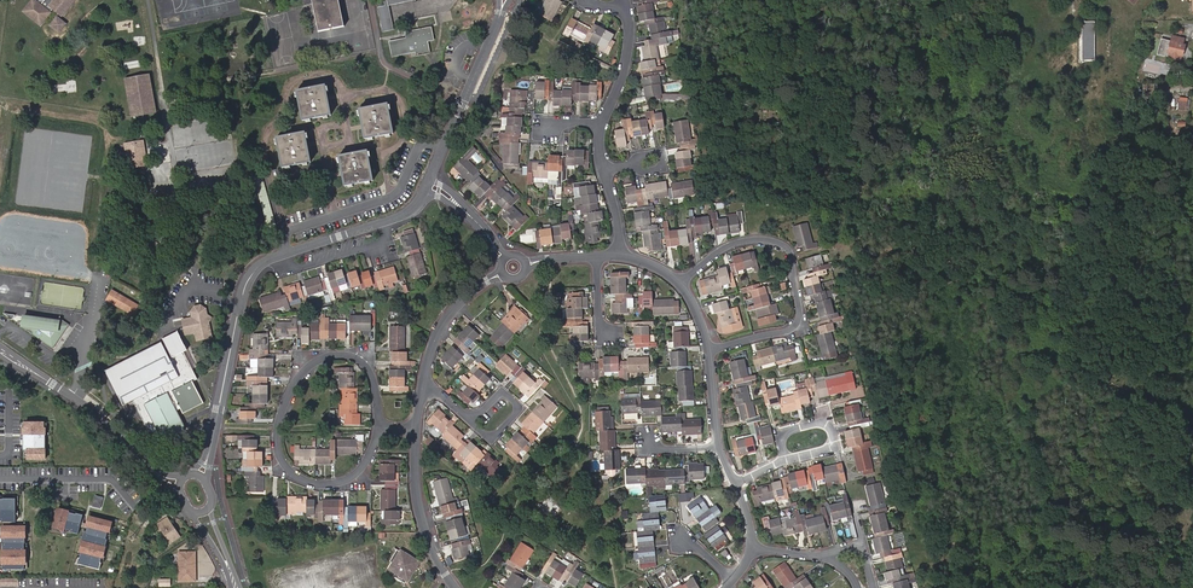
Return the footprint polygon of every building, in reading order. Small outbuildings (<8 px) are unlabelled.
[(51,6),(48,9),(37,0),(34,0),(26,11),(43,24),(53,13),(55,10),(61,14),(73,0),(55,0),(51,6)] [(61,14),(63,15),(76,0),(73,0),(61,14)] [(319,31),(344,26),(339,0),(313,0),(319,31)] [(538,13),(551,20),(561,1),(559,0),(546,0),(538,13)] [(639,1),(640,5),(638,6),(639,13),(652,10),(653,10),(652,3),(657,2),(657,0),(645,0),(639,1)] [(393,30),(388,5),(378,8),(383,32),(393,30)] [(652,10),(639,13),(638,13),(640,21),(645,20),(646,24),(648,23),(658,22),(657,17),(654,18),(652,10)] [(61,33),(66,25),(59,19),(53,27),(61,33)] [(569,33),(584,41),(590,30),(590,29),(573,19),(572,21),(570,23),(564,34),(568,36),(569,33)] [(561,32),(564,34),(570,23),(566,21),(561,32)] [(658,22),(648,23),(650,35),(654,34),(655,38),(666,36),(671,35),(671,31),(665,32),(663,21),(658,22)] [(1095,60),(1095,22),(1082,22),(1082,60),(1095,60)] [(593,32),(590,30),(584,41),(587,43),(589,40),(597,44),(605,30),(597,25),(593,32)] [(406,38),(390,42),(393,55),(417,50),(418,54),(426,53),(423,40),(432,38),(430,27),(405,32),(406,38)] [(613,34),(605,30),(597,44),(605,48),(604,50),(608,52),(613,41),(610,39),(613,34)] [(666,36),(655,38),(645,40),(645,45),(641,45),(644,61),(659,58),(657,45),(667,43),(666,36)] [(1185,44),(1186,38),(1174,36),(1170,58),(1179,59),(1180,54),(1185,55),(1187,45),(1185,44)] [(659,58),(644,61),(640,62),(642,74),(648,73),(660,70),(659,67),(660,67),(659,58)] [(660,70),(648,73),(648,77),(643,78),(644,87),(659,84),(665,83),(662,70),(660,70)] [(149,74),(126,78),(133,116),(156,111),(149,74)] [(549,80),(548,98),(548,99),(552,99),(552,105),(562,105),(562,104),(562,91),(553,91),(554,76),(549,76),(549,80)] [(535,98),(548,98),(549,80),(545,80),(545,82),(536,82),(535,98)] [(562,91),(562,104),(571,104),(571,100),(575,100),(576,82),(571,82),(571,90),(562,90),(562,91)] [(576,82),(575,100),(588,100),(589,100),(589,86),(580,86),(580,82),(576,82)] [(589,85),(589,86),(589,100),(596,100),(596,94),(600,94),(601,83),(597,82),(597,85),(589,85)] [(305,118),(334,113),(328,84),(300,89),(305,118)] [(659,84),(644,87),(643,87),(646,101),(648,101),(660,98),(663,98),(676,98),(675,94),(661,93),(659,84)] [(501,112),(516,113),(521,113),(523,113),(524,98),(526,98),(526,91),(510,90),(509,107),(502,107),(501,112)] [(1177,108),(1186,109),(1188,97),(1179,95),(1177,108)] [(391,103),(363,108),(368,136),(395,131),(391,103)] [(654,111),(649,112),(651,123),(655,123),(656,128),(664,126),(662,113),(654,114),(654,111)] [(521,126),(521,117),(516,117),(516,113),(501,112),(500,112),(500,116),(502,116),(507,117),(507,126),(520,126),(521,126)] [(646,119),(639,120),(641,134),(649,133),(648,128),(652,127),(651,123),(649,112),(645,112),(646,119)] [(629,138),(629,137),(628,131),(626,119),(622,120),(624,129),(613,131),(616,147),(626,145),(625,138),(629,138)] [(630,119),(626,119),(628,131),(632,130),(633,136),(641,134),(639,120),(631,121),(630,119)] [(681,147),(692,145),(688,120),(673,122),(677,143),(680,143),(681,147)] [(520,134),(520,126),(507,126),(505,125),(505,133),(500,133),(500,137),(514,138),(515,134),(520,134)] [(307,130),(280,136),(285,164),(312,159),(307,130)] [(514,142),(514,138),(500,137),(500,142),(503,142),(503,163),(518,163),(518,142),(514,142)] [(140,141),(132,142),(133,148),(137,147),(138,158),(143,157),(140,141)] [(132,142),(123,144),(126,167),(144,164),(143,157),(138,158),(137,147),(133,148),(132,142)] [(692,145),(681,147),(680,147),(681,151),(675,152),(676,159),(690,157),(691,157),(690,150),(692,149),(692,145)] [(370,149),(342,155),(348,183),(375,177),(370,149)] [(574,150),(574,151),(573,164),(583,164),(583,169),(588,169),(589,150),(574,150)] [(573,164),(574,151),(566,151),(565,156),(562,155),(562,159),(561,169),(566,170),(566,168),(566,165),(573,165),(573,164)] [(561,169),(562,159),(559,159),(559,156),(549,155),(548,163),(547,180),(556,180),(556,184),(561,185),(561,181),(561,169)] [(469,180),(470,179),(477,171),(478,171),(463,156),(454,166),(469,180)] [(690,157),(676,159),(677,167),(682,167),(683,171),(695,169),(694,165),(691,165),(690,157)] [(547,180),(548,163),(532,162),(532,166),(528,166),(527,182),(547,183),(547,180)] [(480,174),(477,171),(470,179),(472,182),(468,187),(474,192),(475,191),(483,182),(478,176),(480,174)] [(504,179),(496,187),(492,191),(494,195),(491,198),(497,203),(497,202),(506,192),(501,187),(507,182),(504,179)] [(671,187),(666,188),(668,196),(668,198),(694,194),(692,180),(670,184),(671,187)] [(484,181),(483,182),(475,191),(481,197),(484,193),(487,196),(492,191),(496,187),(493,184),(490,186),(484,181)] [(579,187),(580,195),(581,195),(594,194),(593,185),(590,185),(589,181),(573,183),(573,187),(579,187)] [(640,188),(641,189),(643,206),(648,206),(647,199),(668,196),(666,188),(665,181),(644,185),(645,188),(640,188)] [(511,188),(507,182),(501,187),(506,192),(507,192),(511,188)] [(638,207),(643,206),(641,189),(635,190),(635,186),(624,187),(627,202),(637,201),(638,207)] [(511,195),(507,192),(506,192),(497,202),(503,207),(506,204),(509,207),(512,205),(519,197),(514,192),(511,195)] [(594,194),(581,195),(582,205),(580,205),(580,209),(597,207),(595,194),(594,194)] [(526,220),(512,205),(509,207),(501,215),(513,227),(516,223),(519,226),(526,220)] [(643,206),(638,207),(633,208),(635,219),(649,217),(648,210),(653,209),(653,205),(648,206),(643,206)] [(597,207),(580,209),(581,214),(587,213),(588,222),(598,220),(603,220),(601,210),(597,211),(597,207)] [(689,219),(691,233),(695,232),(703,231),(701,217),(694,218),(692,209),(688,209),(689,219)] [(701,217),(703,231),(710,230),(710,225),(714,224),(712,213),(712,209),(708,210),(709,216),(701,217)] [(727,218),(729,232),(739,231),(739,223),(743,223),(741,211),(736,211),(736,213),(726,214),(727,218)] [(729,232),(727,218),(718,219),(717,212),(712,213),(714,224),(714,229),(719,228),(720,233),(729,232)] [(650,225),(649,217),(635,219),(637,231),(642,230),(657,229),(658,228),(658,224),(653,225),(650,225)] [(677,230),(679,244),(688,243),(687,238),(692,237),(691,233),(689,219),(685,219),(686,229),(677,230)] [(573,220),(568,221),(569,223),(559,224),(560,228),(561,238),(571,237),(570,232),(574,231),(573,224),(573,220)] [(598,220),(588,222),(584,222),(586,239),(583,239),(584,243),(597,242),(597,237),(600,237),(598,220)] [(803,250),(817,246),(816,241),(812,242),(806,222),(793,225),(798,246),(801,245),(803,250)] [(670,245),(679,244),(677,230),(668,231),(667,223),(663,223),(665,241),(669,240),(670,245)] [(408,251),(418,248),(412,228),(403,231),(404,235),(400,237),(405,252),(408,251)] [(541,244),(562,241),(561,238),(560,228),(543,229),(535,230),(536,240),(540,240),(541,244)] [(657,229),(642,230),(645,246),(648,245),(659,244),(657,232),(657,229)] [(660,232),(657,232),(659,244),(648,245),(649,251),(662,249),(660,232)] [(418,248),(408,251),(409,255),(406,256),(413,277),(426,273),(418,248)] [(756,259),(752,260),(749,253),(749,252),(741,254),(744,268),(753,265),(754,268),(758,267),(756,259)] [(729,263),(732,272),(732,274),(736,273),(736,270),(744,268),(741,254),(732,257),(733,262),(729,263)] [(825,269),(831,268),(830,265),(830,262),(822,265),(819,254),(805,258),(808,268),(812,267),(813,272),(825,269)] [(379,275),(375,277),(378,288),(382,286),(382,285),(387,283),(392,282),(398,280),(393,266),(378,271),(379,275)] [(735,282),(732,274),(732,272),(728,273),(726,267),(717,269),(718,275),(721,284),(730,282),(730,283),(735,282)] [(350,285),(347,273),(343,275),(341,269),(334,271),(338,285),(345,283),(346,286),(350,285)] [(825,269),(813,272),(808,274),(809,277),(803,278),(806,287),(819,283),(817,275),(826,273),(825,269)] [(338,285),(334,271),(327,273),(328,277),(324,278),(324,279),(327,289),(330,300),(335,299),(331,287),(338,285)] [(361,287),(365,286),(361,274),(357,275),(356,271),(347,273),(350,285),(351,287),(360,284),(361,287)] [(375,277),(374,274),(370,276),(368,271),(361,273),(361,274),(365,286),(373,284),(374,289),(378,288),(375,277)] [(616,277),(611,277),(611,286),(626,286),(625,276),(628,276),(628,272),(615,272),(616,277)] [(722,288),(721,284),(718,275),(703,279),(704,283),(699,284),(702,294),(722,288)] [(327,289),(324,279),(320,280),(318,276),(303,281),(304,285),(307,295),(327,289)] [(308,298),(307,295),(304,285),(300,286),(299,282),(283,287),(285,294),(287,301),(304,296),(305,299),(308,298)] [(752,297),(766,293),(770,292),(768,286),(764,287),(764,286),(759,287),(758,283),(749,285),(746,286),(747,290),(750,289),(752,297)] [(819,283),(806,287),(808,295),(809,295),(810,299),(815,298),(832,294),(838,292),(837,288),(821,292),(819,283)] [(626,286),(611,286),(611,294),(616,294),(616,298),(631,297),(631,293),(626,293),(626,286)] [(290,310),(287,301),(285,294),(281,295),(280,291),(259,298),(264,311),(284,305),(286,311),(290,310)] [(644,306),(652,306),(652,299),(652,291),(638,292),(639,312),(644,312),(644,306)] [(128,299),(117,292),(116,295),(127,301),(128,299)] [(571,308),(581,308),(587,308),(586,297),(580,297),(579,292),(569,292),(569,297),(571,297),(571,308)] [(140,306),(128,299),(127,301),(116,295),(112,293),(109,299),(135,315),(140,306)] [(766,293),(752,297),(754,304),(748,306),(749,310),(754,309),(764,306),(763,302),(768,300),(766,293)] [(717,312),(728,308),(726,300),(728,299),(727,294),(724,295),(716,297),(717,302),(712,304),(715,312),(717,312)] [(832,294),(815,298),(818,309),(832,306),(830,298),(833,297),(832,294)] [(631,297),(616,298),(617,302),(612,303),(612,313),(627,313),(627,302),(632,302),(631,297)] [(652,299),(652,306),(652,313),(678,313),(678,303),(674,303),(673,299),(652,299)] [(764,306),(754,309),(758,324),(776,319),(774,315),(778,314),(775,303),(764,306)] [(192,312),(193,319),(184,320),(184,325),(186,335),(196,333),(197,341),(209,338),(212,338),(210,323),(212,319),(208,316),(207,309),(202,306),(196,306),(192,312)] [(832,306),(818,309),(820,316),(821,320),(838,316),(837,312),(834,313),(832,306)] [(517,307),(503,323),(513,333),(524,321),(526,322),(529,319),(517,307)] [(582,317),(581,308),(571,308),(567,308),(567,317),(562,317),(562,322),(566,322),(576,321),(576,317),(582,317)] [(728,308),(717,312),(723,331),(742,326),(741,322),(736,324),(731,308),(728,308)] [(370,316),(362,315),(362,329),(370,329),(370,324),(375,325),(375,312),(371,312),(370,316)] [(390,312),(390,320),(399,320),(399,312),(390,312)] [(354,329),(362,329),(362,315),(354,315),(354,313),(350,313),(350,320),(349,325),(353,325),(354,329)] [(838,316),(821,320),(818,321),(819,326),(818,326),(820,333),(830,331),(834,330),(832,322),(839,321),(838,316)] [(292,334),(297,334),(297,325),(297,317),(292,317),(291,322),(276,322),(276,336),(292,336),(292,334)] [(324,319),(324,333),(324,337),(328,337),(328,338),(336,338),(336,324),(328,324),(328,317),(324,317),(324,319)] [(61,322),(30,319),(28,332),(55,349),(69,327),(61,322)] [(309,328),(309,338),(320,339),(320,333),(324,333),(324,319),(320,319),(320,324),(309,324),(309,328)] [(349,333),(349,325),(350,320),(345,320),(345,324),(336,324),(336,338),(345,338),(345,333),(349,333)] [(587,334),(586,326),(581,326),(581,321),(576,321),(566,322),(566,326),(572,326),(573,334),(587,334)] [(634,334),(648,334),(648,325),(654,325),(654,321),(653,321),(639,322),(633,322),(634,334)] [(499,348),(513,333),(503,323),(492,335),(495,338),(492,341),(499,348)] [(483,333),(477,327),(474,324),(471,328),(468,325),(462,331),(472,341),(478,335),(480,336),(483,333)] [(297,325),(297,334),(297,337),(301,337),(301,342),(309,342),(309,338),(309,328),(301,328),(301,325),(297,325)] [(392,351),(404,352),(404,326),(389,326),(389,347),(390,347),(390,352),(392,351)] [(673,347),(684,346),(688,346),(687,326),(672,327),(673,347)] [(184,352),(188,350),(178,331),(164,338),(165,341),(163,343),(162,342),(106,370),(124,405),(133,400),(136,406),(139,405),(141,410),(139,411),(148,430),(161,434),(164,439),(185,429),(175,410),(181,408),(183,412),(204,402),(193,380),(197,378),(184,352)] [(467,348),(472,341),(462,331),(456,338),(461,343),(458,346),(468,354),(470,352),(467,348)] [(837,355),(830,331),(820,333),(816,334),(822,355),(826,354),(827,358),(837,355)] [(249,354),(255,354),(264,354),(264,350),(266,350),(267,333),(253,333),(253,348),(249,348),(249,354)] [(587,341),(587,334),(573,334),(573,341),(571,341),(571,346),(572,346),(583,345),(583,341),(587,341)] [(648,334),(634,334),(634,343),(639,342),(640,346),(656,346),(655,342),(648,342),(648,334)] [(786,343),(771,347),(775,360),(794,355),(791,345),(787,347),(786,343)] [(468,354),(458,346),(456,349),(452,346),(447,352),(457,361),(462,356),(465,358),(468,354)] [(684,346),(673,347),(670,347),(670,352),(665,352),(666,367),(676,366),(686,366),(685,351),(684,346)] [(756,355),(752,356),(755,365),(775,360),(771,347),(755,351),(756,355)] [(404,352),(392,351),(392,365),(411,365),(414,365),(414,361),(406,361),(406,352),(404,352)] [(451,368),(457,361),(447,352),(441,358),(444,362),(441,365),(450,373),(453,370),(451,368)] [(267,354),(264,354),(255,354),(255,357),(258,358),(258,367),(272,367),(272,358),(267,358),(267,354)] [(513,375),(520,368),(505,354),(497,363),(496,364),(507,375),(510,372),(513,375)] [(732,370),(745,367),(743,358),(746,358),(745,354),(734,356),(735,360),(730,361),(732,370)] [(610,356),(603,357),(603,362),(598,362),(599,366),(599,376),(603,376),(603,371),(611,371),(610,356)] [(618,356),(610,356),(611,371),(611,375),(618,374),(618,381),(623,381),(622,360),(618,360),(618,356)] [(627,360),(622,360),(623,381),(628,381),(627,372),(648,371),(648,356),(627,357),(627,360)] [(578,377),(599,376),(599,366),(594,366),(594,362),(578,363),(578,377)] [(479,368),(473,374),(484,384),(489,378),(486,375),(488,372),(479,363),(476,366),(479,368)] [(411,365),(392,365),(389,365),(390,378),(403,378),(403,370),(411,370),(411,365)] [(686,366),(676,366),(677,386),(678,385),(692,385),(691,370),(690,370),(690,365),(686,366)] [(522,366),(520,368),(513,375),(516,378),(513,382),(519,388),(529,377),(523,371),(525,369),(522,366)] [(272,376),(272,367),(258,367),(258,376),(252,376),(252,380),(261,381),(266,381),(266,376),(272,376)] [(745,367),(732,370),(734,379),(738,378),(739,382),(752,379),(755,379),(754,374),(750,375),(749,367),(745,367)] [(342,388),(353,388),(353,372),(349,372),(349,368),(333,368),(333,373),(339,373),(339,388),(342,388)] [(825,380),(828,394),(848,390),(847,385),(852,384),(849,371),(845,372),(845,375),(825,380)] [(459,377),(468,386),(476,393),(484,384),(473,374),(468,380),(462,375),(459,377)] [(535,383),(529,377),(519,388),(525,393),(528,390),(531,392),(542,380),(540,378),(535,383)] [(817,396),(828,394),(825,380),(824,380),(814,382),(813,378),(813,377),(808,378),(811,388),(815,387),(817,396)] [(403,378),(390,378),(390,390),(407,390),(406,386),(403,386),(403,378)] [(812,395),(811,388),(808,378),(804,379),(806,387),(797,389),(798,393),(800,403),(809,401),(808,396),(812,395)] [(752,379),(739,382),(735,383),(736,388),(732,389),(735,404),(738,404),(750,401),(746,385),(752,383),(752,379)] [(779,403),(778,398),(775,387),(766,389),(763,379),(760,380),(763,397),(764,400),(768,399),(769,404),(769,405),(779,403)] [(252,384),(252,394),(266,394),(266,385),(261,385),(261,381),(246,381),(246,385),(252,384)] [(693,385),(692,385),(678,385),(679,400),(683,400),(683,404),(693,404),(693,400),(693,385)] [(479,395),(476,393),(468,386),(462,393),(460,391),(457,394),(466,402),(469,399),(471,401),(473,402),(479,395)] [(641,411),(640,401),(636,401),(636,397),(624,398),(623,386),(620,386),(621,413),(641,411)] [(353,388),(342,388),(342,404),(339,404),(339,408),(341,408),(355,409),(356,408),(356,388),(353,388)] [(778,398),(779,403),(781,412),(797,408),(796,404),(800,403),(798,393),(778,398)] [(266,403),(266,394),(252,394),(252,403),(246,403),(246,407),(254,407),(263,407),(263,403),(266,403)] [(640,401),(641,411),(641,415),(661,414),(661,411),(660,406),(660,398),(655,398),(655,401),(640,401)] [(846,414),(859,410),(858,403),(860,403),(859,398),(848,401),(849,405),(844,407),(846,414)] [(543,401),(532,412),(542,421),(556,406),(549,399),(545,403),(543,401)] [(750,401),(738,404),(741,419),(745,418),(746,423),(748,422),(749,422),(753,421),(757,420),(760,419),(759,415),(755,416),(752,400),(750,401)] [(254,419),(254,407),(246,407),(240,407),(240,419),(235,419),(235,423),(250,423),(250,419),(254,419)] [(344,424),(358,424),(359,413),(355,413),(355,409),(341,408),(339,408),(339,417),(344,417),(344,424)] [(443,433),(451,424),(453,422),(438,408),(426,421),(430,425),(432,423),(443,433)] [(859,410),(846,414),(847,421),(852,420),(853,424),(868,421),(869,421),(867,417),(861,418),(859,410)] [(600,430),(610,429),(610,425),(610,411),(608,411),(597,411),(595,411),(596,426),(599,426),(600,430)] [(529,437),(542,421),(532,412),(521,424),(524,426),(521,429),(524,432),(529,437)] [(661,416),(662,431),(681,430),(680,413),(675,413),(675,416),(661,416)] [(681,420),(681,430),(681,434),(701,433),(700,419),(681,420)] [(773,441),(770,427),(769,427),(759,429),(759,426),(757,420),(753,421),(757,439),(761,438),(762,444),(773,441)] [(749,422),(748,422),(751,434),(751,437),(744,439),(747,453),(755,451),(754,446),(758,445),(757,439),(753,421),(749,422)] [(868,421),(853,424),(849,425),(850,429),(845,431),(847,438),(860,435),(858,428),(869,425),(868,421)] [(25,428),(24,428),(24,434),(24,439),(24,450),(25,450),(28,450),(28,457),(28,459),(46,459),(46,428),(44,428),(44,422),(25,422),(25,428)] [(463,435),(451,424),(443,433),(442,435),(445,438),(442,441),(447,446),(450,443),(457,449),(463,443),(464,442),(461,439),(463,435)] [(610,429),(600,430),(600,445),(604,445),(604,450),(614,449),(614,445),(615,445),(615,434),(614,429),(610,429)] [(533,440),(529,437),(524,432),(521,435),(517,432),(511,438),(522,448),(528,441),(530,443),(533,440)] [(244,447),(254,446),(256,446),(256,438),(254,438),(254,435),(238,435),(239,446),(244,447)] [(860,435),(847,438),(849,447),(854,446),(855,450),(867,447),(871,446),(870,442),(862,444),(860,435)] [(357,439),(335,439),(335,453),(356,453),(356,450),(362,450),(362,441),(360,441),(360,437),(356,437),(357,439)] [(736,440),(735,437),(731,438),(735,455),(747,453),(744,439),(736,440)] [(424,442),(430,447),(435,443),(428,438),(424,442)] [(515,455),(522,448),(511,438),(505,445),(506,447),(504,449),(516,461),(518,458),(515,455)] [(330,449),(314,449),(314,463),(330,463),(330,459),(335,459),(335,453),(335,439),(330,439),(330,449)] [(456,458),(461,462),(476,447),(469,441),(466,445),(463,443),(457,449),(450,457),(454,460),(456,458)] [(299,463),(314,463),(314,449),(299,449),(298,445),(294,444),(293,459),(298,459),(299,463)] [(254,446),(244,447),(244,459),(247,459),(261,459),(261,451),(254,451),(254,446)] [(476,447),(461,462),(470,470),(476,462),(480,458),(477,456),(481,452),(476,447)] [(873,472),(867,447),(855,450),(853,450),(858,471),(862,470),(863,474),(873,472)] [(614,449),(604,450),(605,469),(607,469),(607,474),(610,476),(613,475),(615,473),(615,469),(619,469),(619,454),(618,454),(618,449),(614,449)] [(480,458),(476,462),(492,476),(499,468),(495,465),(498,462),(487,452),(480,458)] [(261,459),(247,459),(246,466),(244,466),(244,470),(249,471),(253,471),(253,467),(261,466),(261,459)] [(385,464),(380,464),(379,464),(379,472),(397,472),(397,464),(401,463),(401,460),(398,460),(386,460),(385,460),(385,464)] [(684,464),(684,469),(684,480),(684,482),(689,482),(689,479),(704,478),(703,463),(688,463),(688,464),(684,464)] [(821,467),(820,464),(811,466),(812,471),(808,472),(809,474),(811,486),(812,491),(816,490),(814,480),(823,478),(821,467)] [(844,479),(842,467),(838,468),(836,464),(821,467),(823,478),(824,481),(840,478),(840,480),(844,479)] [(641,479),(645,479),(645,471),(645,468),(640,468),(640,467),(626,468),(626,483),(641,482),(641,479)] [(679,468),(664,469),(664,484),(679,483),(679,480),(684,480),(684,469),(679,469),(679,468)] [(649,470),(645,471),(645,479),(646,485),(664,484),(664,469),(649,469),(649,470)] [(803,470),(794,472),(797,486),(806,484),(807,487),(811,486),(809,474),(804,475),(803,470)] [(253,471),(249,471),(248,492),(263,492),(263,475),(258,475),(258,471),(253,471)] [(397,472),(379,472),(379,480),(385,480),(385,485),(395,485),(397,484),(397,472)] [(788,479),(784,479),(785,485),(787,492),(790,491),(790,487),(797,486),(794,472),(787,474),(788,479)] [(440,505),(453,502),(446,477),(433,481),(440,505)] [(780,480),(770,482),(770,483),(774,497),(783,495),(784,498),(788,497),(787,492),(785,485),(781,486),(780,480)] [(875,510),(885,507),(879,482),(865,485),(870,506),(874,505),(875,510)] [(759,501),(774,497),(770,483),(755,487),(756,490),(752,491),(755,505),(760,504),(759,501)] [(395,485),(385,485),(384,489),(381,489),(381,511),(384,511),(394,511),(395,485)] [(688,497),(693,496),(692,491),(685,492),(683,492),(684,500),(689,500),(688,497)] [(851,515),(845,493),(841,494),(843,502),(836,504),(840,517),(851,515)] [(648,496),(649,502),(649,506),(650,511),(666,510),(664,494),(648,496)] [(101,509),(104,497),(96,495),(93,506),(101,509)] [(290,501),(286,501),(286,511),(306,511),(306,499),(306,497),(290,496),(290,501)] [(695,518),(708,509),(699,496),(687,505),(695,518)] [(2,521),(2,522),(16,522),(16,498),(3,498),(3,499),(0,499),(0,521),(2,521)] [(286,511),(286,501),(286,499),(276,498),(276,508),(272,508),(271,521),(278,521),(278,516),(286,516),(286,511)] [(314,499),(306,499),(306,511),(306,513),(314,514),(314,517),(318,517),(318,505),(313,505),(314,499)] [(322,500),(322,505),(318,505),(318,517),(322,517),(322,514),(331,513),(331,500),(322,500)] [(339,500),(331,500),(331,513),(338,513),(338,516),(338,522),(338,523),(343,524),(343,506),(343,505),(339,505),(339,500)] [(458,500),(453,502),(440,505),(442,513),(443,513),(447,512),(448,516),(461,512),(458,500)] [(828,503),(824,504),(824,506),(826,515),(830,514),(832,519),(840,517),(836,504),(828,506),(828,503)] [(357,506),(343,506),(343,524),(343,528),(348,529),(348,520),(356,520),(357,506)] [(365,506),(357,506),(356,520),(366,521),(366,524),(370,524),(370,512),(365,512),(365,506)] [(828,523),(826,515),(824,506),(820,507),(822,515),(814,518),(817,531),(826,529),(824,524),(828,523)] [(885,507),(875,510),(873,510),(874,514),(869,515),(872,524),(885,521),(883,512),(886,512),(885,507)] [(79,534),(84,515),(77,513),(76,514),(69,512),(69,511),(58,508),(53,527),(64,530),(65,529),(72,531),(72,532),(79,534)] [(708,509),(695,518),(705,531),(717,522),(708,509)] [(799,515),(798,510),(793,511),(795,517),(780,521),(782,532),(783,535),(798,531),(797,527),(802,526),(799,515)] [(394,511),(384,511),(384,519),(381,519),(381,523),(393,524),(393,520),(398,519),(398,511),(394,511)] [(463,516),(461,512),(448,516),(445,516),(447,521),(445,521),(448,530),(463,526),(461,517),(463,516)] [(643,530),(651,529),(659,529),(658,513),(642,515),(642,520),(643,530)] [(803,514),(799,515),(802,526),(803,530),(807,529),(808,533),(817,531),(814,518),(805,520),(803,514)] [(107,539),(109,532),(110,532),(112,522),(89,516),(87,526),(88,526),(86,534),(85,533),(81,552),(82,552),(80,558),(79,557),(77,564),(100,570),(102,563),(101,563),(102,557),(103,557),(108,539),(107,539)] [(780,521),(779,518),(768,520),(768,518),(763,519),(766,532),(771,531),(772,534),(782,532),(780,521)] [(165,527),(163,529),(172,543),(181,538),(171,522),(169,519),(162,523),(165,527)] [(885,521),(872,524),(874,533),(879,532),(880,536),(886,534),(891,533),(890,529),(888,530),(885,521)] [(723,534),(719,529),(716,525),(703,534),(713,547),(714,546),(717,550),(727,543),(724,539),(726,538),(723,534)] [(26,526),(3,526),(3,543),(3,550),(2,550),(2,564),(3,564),(3,569),(25,569),(25,564),(26,564),(26,550),(25,550),(25,543),(26,543),(26,526)] [(466,535),(463,526),(448,530),(451,539),(452,543),(469,538),(467,534),(466,535)] [(651,529),(643,530),(638,531),(636,531),(636,537),(638,547),(653,545),(651,529)] [(886,534),(880,536),(872,538),(876,553),(880,553),(881,557),(884,556),(891,555),(900,552),(899,548),(890,550),(886,534)] [(470,545),(469,538),(452,543),(451,544),(452,548),(451,548),(454,559),(469,555),(468,551),(466,546),(470,545)] [(508,564),(516,569),(518,565),(522,567),(533,549),(521,542),(507,563),(508,564)] [(653,545),(638,547),(638,551),(639,558),(639,562),(655,560),(653,545)] [(395,573),(393,576),(405,583),(419,563),(397,549),(390,561),(392,563),(389,569),(395,573)] [(720,552),(723,557),(728,554),(724,549),(720,552)] [(900,552),(891,555),(892,559),(885,560),(888,571),(898,568),(902,567),(899,557),(901,557),(900,552)] [(195,575),(195,566),(193,566),(193,562),(195,562),(195,553),(181,553),(181,563),(181,581),(196,581),(196,575),(195,575)] [(551,554),(544,565),(548,567),(546,572),(552,575),(559,563),(553,560),(554,557),(551,554)] [(575,560),(573,565),(571,567),(566,575),(570,577),(567,581),(575,586),(583,574),(575,569),(579,563),(575,560)] [(571,567),(567,565),(566,568),(559,563),(552,575),(558,579),(561,575),(564,577),(566,575),(571,567)] [(516,569),(508,564),(506,568),(513,572),(508,579),(520,587),(524,579),(520,577),(522,573),(516,569)] [(788,584),(796,579),(786,565),(783,568),(780,564),(772,570),(784,587),(788,584)] [(898,568),(888,571),(884,572),(886,580),(891,578),(892,582),(909,578),(908,574),(900,576),(898,568)] [(684,584),(686,587),(699,587),(692,577),(687,580),(688,581),(684,584)] [(766,579),(763,581),(760,577),(752,582),(755,586),(756,587),(773,587),(766,579)] [(788,584),(790,587),(793,585),(795,587),(803,587),(810,584),(805,577),(800,581),(798,577),(796,579),(788,584)] [(892,582),(894,587),(909,587),(907,583),(910,582),(909,578),(892,582)] [(508,579),(503,586),(500,584),(498,587),(499,587),(519,587),(520,587),(508,579)]
